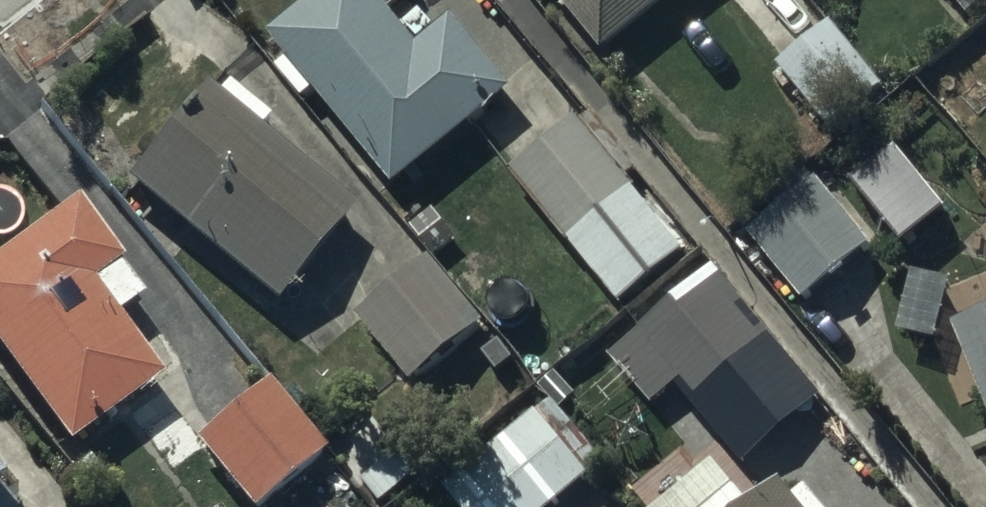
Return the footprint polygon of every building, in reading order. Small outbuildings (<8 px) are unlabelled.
[(271,37),(398,189),(513,94),(452,21),(418,49),(378,0),(315,0),(271,37)] [(603,55),(670,0),(558,0),(603,55)] [(969,17),(985,3),(985,0),(955,0),(969,17)] [(834,23),(779,66),(831,132),(886,89),(834,23)] [(205,89),(125,185),(273,311),(355,213),(261,133),(270,123),(228,87),(217,99),(205,89)] [(577,117),(510,171),(570,246),(638,192),(577,117)] [(782,208),(749,234),(805,303),(872,249),(805,167),(771,195),(782,208)] [(0,259),(0,356),(68,451),(162,384),(117,321),(143,303),(118,268),(121,266),(77,204),(0,259)] [(433,259),(359,315),(411,382),(484,326),(433,259)] [(709,268),(609,357),(653,406),(682,381),(699,400),(757,349),(778,372),(791,360),(709,268)] [(954,326),(985,405),(985,313),(954,326)] [(266,386),(194,446),(244,506),(259,506),(323,454),(266,386)] [(444,488),(459,506),(558,506),(606,469),(553,402),(444,488)] [(307,488),(321,506),(370,506),(358,491),(365,486),(380,506),(420,476),(377,419),(331,453),(340,464),(307,488)] [(704,469),(657,506),(735,506),(704,469)] [(807,489),(794,499),(781,482),(750,506),(821,506),(807,489)]
